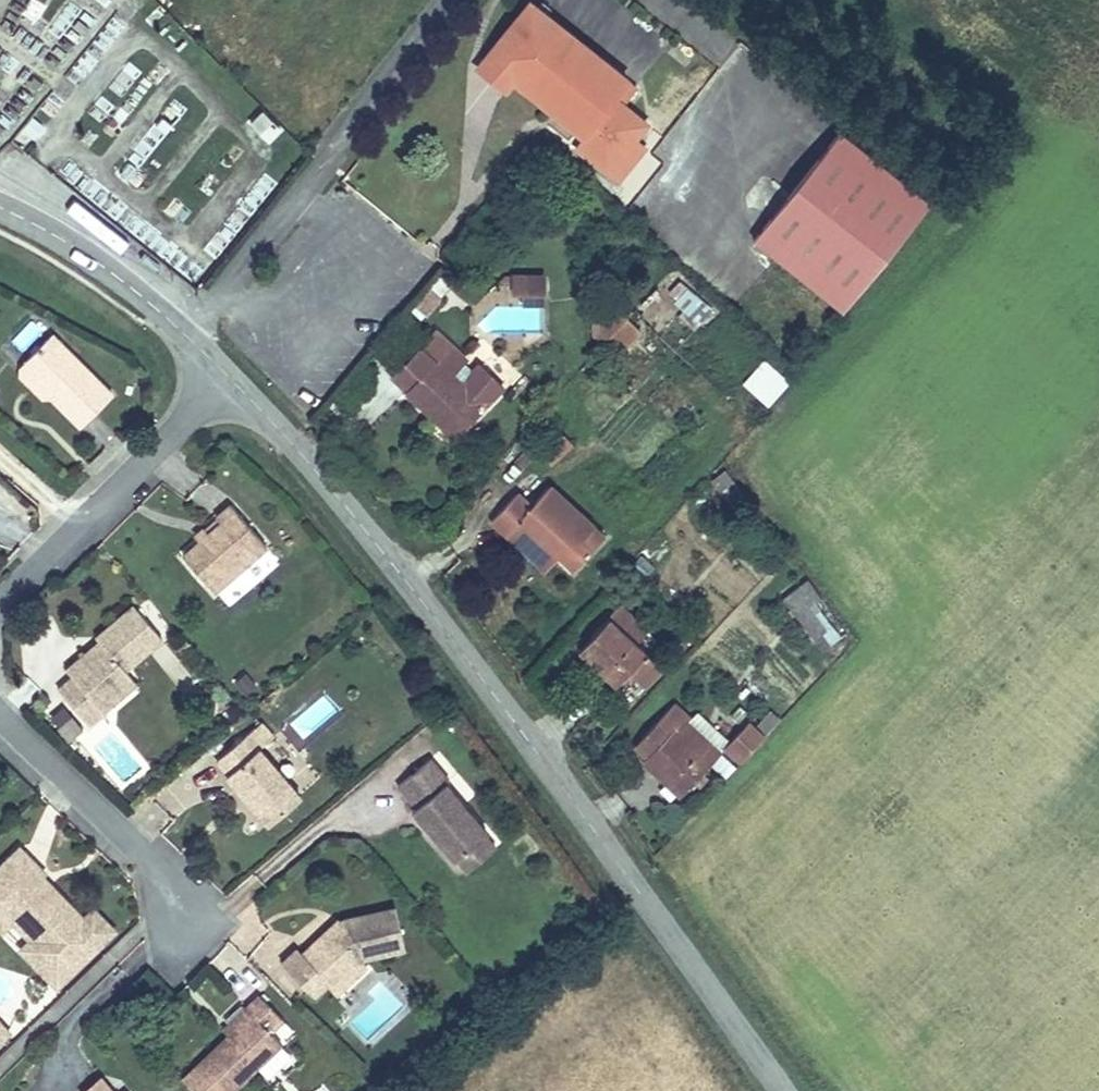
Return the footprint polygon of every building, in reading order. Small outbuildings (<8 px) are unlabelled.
[(574,128),(564,141),(598,167),(638,115),(604,89),(617,72),(523,0),(512,0),(473,51),(501,73),(574,128)] [(501,73),(473,51),(463,64),(491,85),(501,73)] [(258,106),(243,128),(269,146),(284,123),(258,106)] [(834,135),(743,243),(828,315),(919,206),(834,135)] [(546,271),(514,271),(514,302),(546,302),(546,271)] [(700,325),(713,308),(679,282),(666,298),(700,325)] [(613,359),(635,332),(616,318),(593,345),(613,359)] [(116,391),(54,331),(19,365),(50,396),(83,426),(116,391)] [(404,397),(401,401),(449,447),(480,413),(448,384),(464,364),(432,335),(388,383),(404,397)] [(739,381),(766,404),(788,380),(762,356),(739,381)] [(50,396),(19,365),(14,372),(45,402),(50,396)] [(722,480),(709,490),(736,525),(749,515),(722,480)] [(584,540),(545,499),(525,517),(510,503),(487,528),(532,577),(547,562),(564,580),(580,564),(570,556),(584,540)] [(219,595),(270,547),(235,506),(218,521),(223,527),(189,558),(219,595)] [(798,591),(782,605),(808,638),(820,630),(806,611),(811,607),(798,591)] [(102,706),(135,678),(128,670),(166,639),(134,602),(96,634),(99,638),(69,666),(74,673),(59,686),(90,727),(107,711),(102,706)] [(617,623),(579,670),(616,700),(626,686),(644,698),(659,680),(633,658),(644,645),(617,623)] [(107,711),(139,683),(135,678),(102,706),(107,711)] [(657,720),(661,724),(637,756),(646,763),(643,767),(684,800),(712,766),(675,738),(685,726),(691,718),(672,704),(657,720)] [(276,735),(263,720),(219,757),(234,773),(232,775),(274,823),(306,796),(264,747),(276,735)] [(745,762),(767,735),(748,720),(727,747),(745,762)] [(721,754),(685,726),(675,738),(712,766),(721,754)] [(434,758),(401,786),(419,808),(415,811),(457,861),(490,833),(449,784),(453,781),(434,758)] [(466,872),(499,844),(490,833),(457,861),(466,872)] [(48,879),(52,875),(20,843),(0,862),(0,907),(13,920),(32,939),(47,954),(36,965),(61,988),(121,930),(94,904),(85,914),(48,879)] [(327,986),(356,961),(365,959),(407,950),(397,904),(338,916),(303,950),(298,946),(280,962),(317,997),(327,986)] [(0,907),(0,927),(3,930),(13,920),(0,907)] [(47,954),(32,939),(21,949),(36,965),(47,954)] [(339,995),(371,966),(365,959),(356,961),(327,986),(339,995)] [(285,1045),(271,1030),(286,1016),(264,994),(252,1007),(257,1012),(180,1077),(193,1090),(236,1090),(285,1045)] [(0,1012),(0,1027),(9,1037),(17,1030),(0,1012)] [(0,1027),(0,1045),(9,1037),(0,1027)] [(100,1072),(79,1090),(117,1090),(100,1072)]
